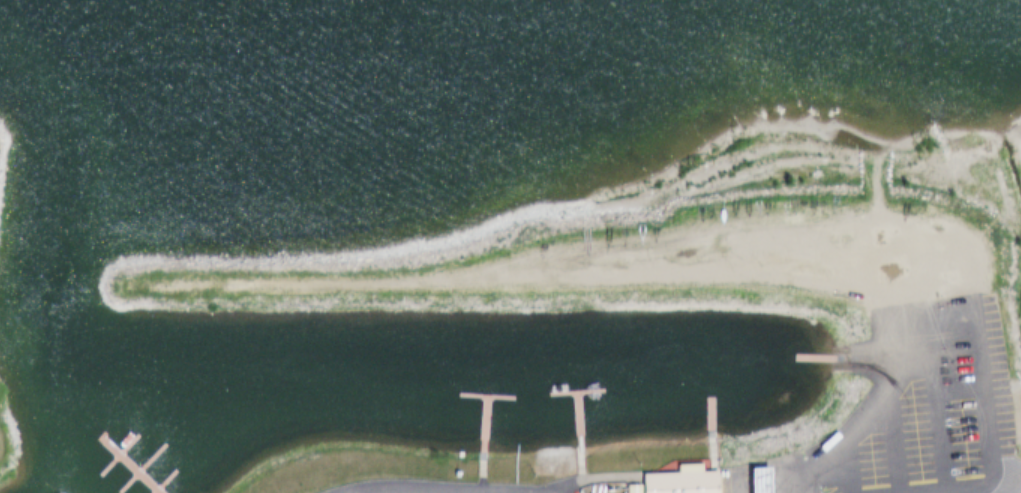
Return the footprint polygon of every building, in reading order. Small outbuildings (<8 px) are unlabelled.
[(716,471),(717,492),(640,492),(639,475),(716,471)]
